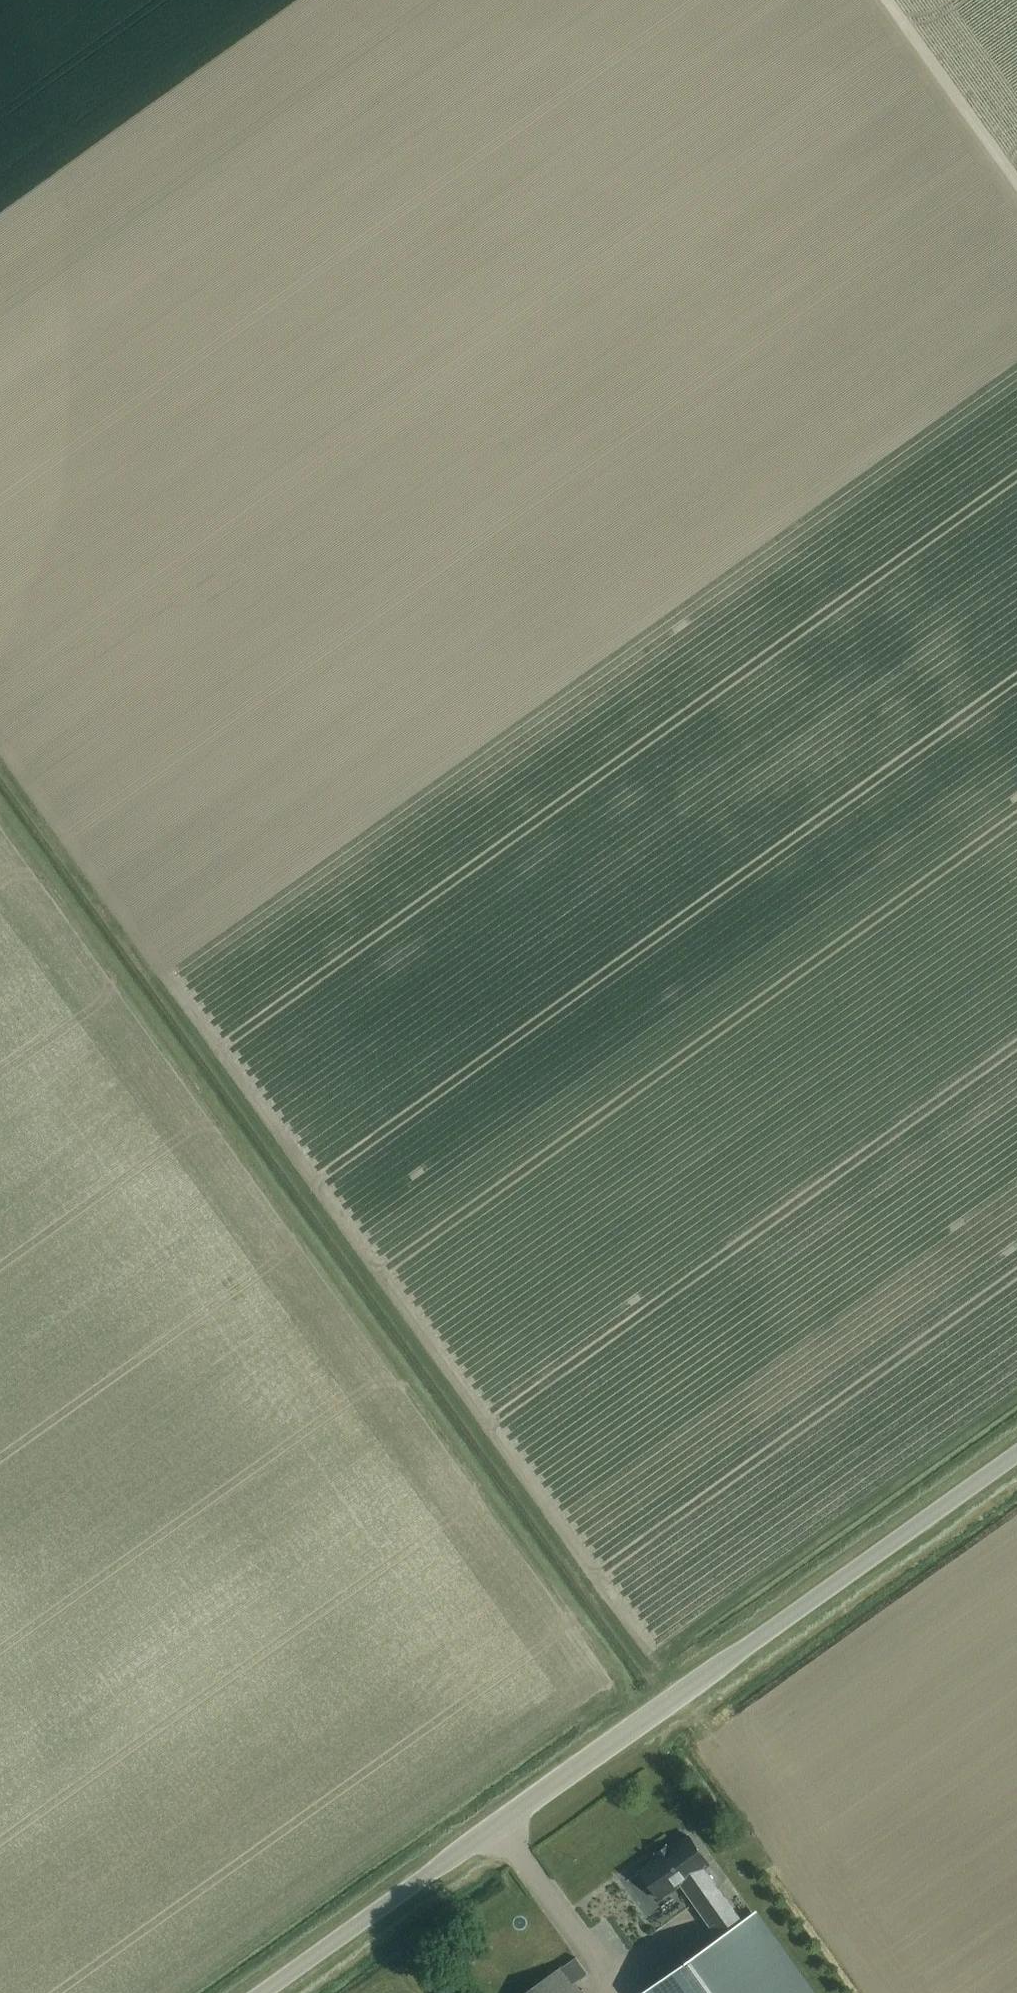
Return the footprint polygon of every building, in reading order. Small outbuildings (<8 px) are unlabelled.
[(643,1992),(811,1992),(754,1914),(743,1922),(704,1868),(709,1864),(688,1835),(639,1870),(642,1873),(637,1876),(645,1887),(650,1884),(660,1899),(685,1882),(689,1888),(686,1890),(720,1938),(643,1992)] [(631,1963),(645,1952),(638,1943),(623,1954),(631,1963)] [(574,1983),(587,1973),(576,1957),(563,1966),(562,1966),(524,1992),(582,1992),(574,1983)]
